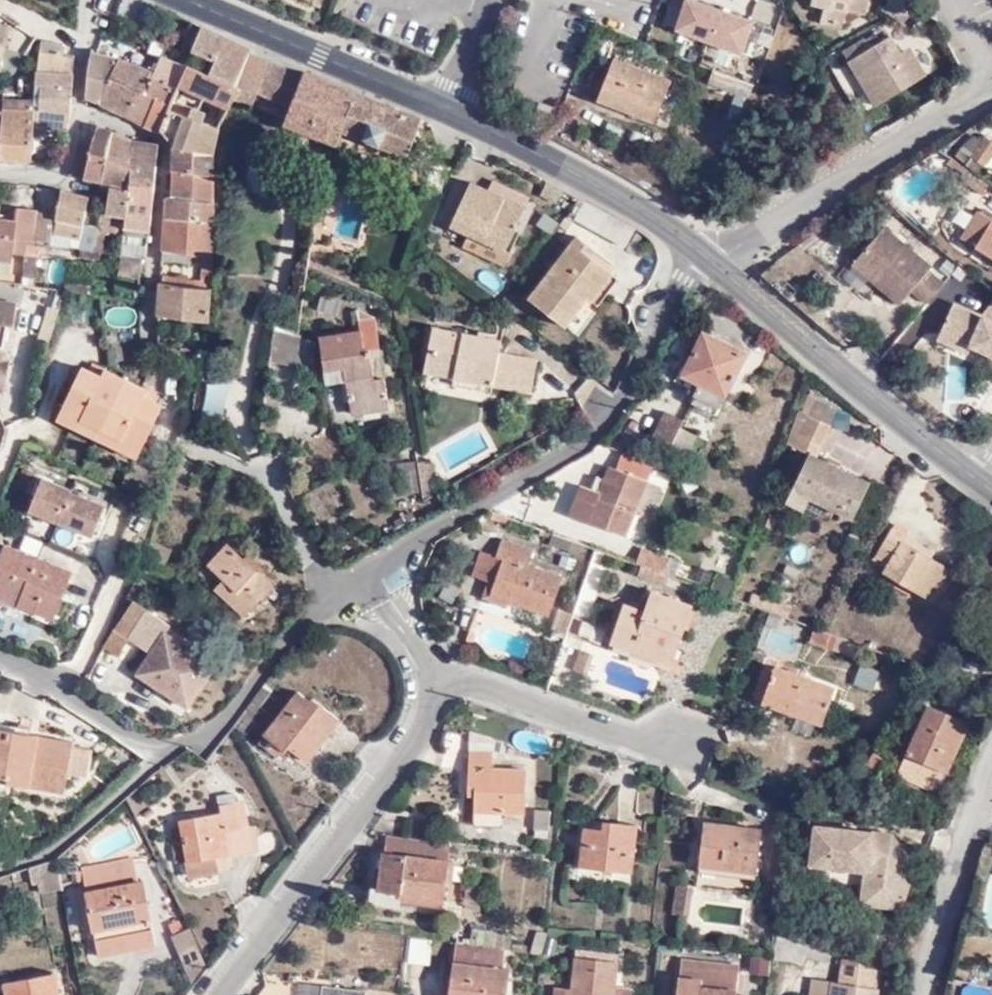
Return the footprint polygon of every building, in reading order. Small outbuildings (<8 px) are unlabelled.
[(810,4),(824,8),(831,10),(831,9),(834,0),(811,0),(810,4)] [(848,2),(846,8),(866,15),(870,0),(840,0),(848,2)] [(846,12),(831,9),(831,10),(824,8),(819,23),(841,30),(846,12)] [(238,87),(249,56),(247,55),(249,50),(199,28),(183,66),(238,87)] [(915,51),(904,32),(902,29),(890,36),(902,57),(910,52),(925,76),(932,72),(919,48),(915,51)] [(753,46),(767,51),(773,36),(758,31),(753,46)] [(925,76),(910,52),(902,57),(890,36),(868,49),(863,40),(841,53),(874,108),(925,76)] [(65,54),(66,45),(42,39),(34,102),(37,102),(37,108),(69,112),(74,56),(65,54)] [(119,61),(89,53),(85,96),(100,103),(112,80),(125,85),(129,65),(119,61)] [(719,54),(711,72),(740,84),(747,65),(719,54)] [(258,95),(270,64),(249,56),(238,87),(183,66),(174,90),(176,91),(171,102),(159,131),(172,149),(212,154),(217,131),(231,105),(234,97),(254,106),(258,95)] [(174,90),(183,66),(161,58),(158,68),(155,75),(153,82),(174,90)] [(652,125),(668,85),(612,62),(595,102),(652,125)] [(335,147),(342,131),(324,123),(338,88),(303,72),(300,78),(270,64),(258,95),(279,104),(272,122),(335,147)] [(148,94),(153,82),(155,75),(133,67),(129,65),(125,85),(139,90),(148,94)] [(760,70),(747,65),(740,84),(753,89),(760,70)] [(734,98),(747,103),(753,89),(740,84),(711,72),(706,86),(734,98)] [(932,88),(925,76),(874,108),(880,118),(932,88)] [(125,115),(139,90),(125,85),(112,80),(100,103),(125,115)] [(176,91),(174,90),(153,82),(148,94),(139,90),(125,115),(145,124),(160,97),(171,102),(176,91)] [(405,157),(420,123),(338,88),(324,123),(342,131),(405,157)] [(159,131),(171,102),(160,97),(145,124),(159,131)] [(251,114),(254,106),(234,97),(231,105),(251,114)] [(747,103),(734,98),(727,118),(740,123),(747,103)] [(553,119),(556,109),(540,103),(536,113),(553,119)] [(30,161),(31,127),(32,109),(0,108),(0,159),(30,161)] [(31,127),(65,130),(69,112),(37,108),(32,109),(31,127)] [(83,179),(90,151),(95,126),(84,121),(69,177),(83,179)] [(106,154),(109,132),(95,126),(90,151),(106,154)] [(131,141),(109,132),(106,154),(90,151),(83,179),(91,180),(109,184),(127,187),(128,181),(131,141)] [(991,154),(991,142),(984,137),(968,157),(983,166),(991,154)] [(156,146),(131,141),(128,181),(154,185),(156,146)] [(213,176),(212,154),(172,149),(172,173),(213,176)] [(988,186),(949,159),(944,166),(952,172),(954,169),(961,174),(957,180),(981,197),(988,186)] [(213,211),(213,176),(172,173),(171,198),(164,198),(163,218),(213,224),(213,211)] [(154,185),(128,181),(127,187),(123,227),(149,230),(154,198),(154,185)] [(525,208),(489,192),(471,183),(451,228),(469,235),(511,254),(521,229),(516,227),(525,208)] [(492,183),(489,192),(525,208),(529,199),(492,183)] [(123,227),(127,187),(109,184),(105,212),(99,211),(97,228),(96,233),(123,237),(123,227)] [(83,223),(88,196),(61,189),(55,217),(52,234),(73,238),(76,222),(83,223)] [(35,214),(35,211),(14,209),(13,221),(0,219),(0,262),(10,263),(13,240),(25,240),(25,243),(32,244),(35,214)] [(979,212),(961,240),(991,259),(991,220),(979,212)] [(73,240),(73,238),(52,234),(55,217),(35,214),(32,244),(81,249),(83,241),(73,240)] [(200,288),(211,289),(213,224),(163,218),(161,252),(191,256),(201,258),(200,283),(200,288)] [(85,223),(83,223),(76,222),(73,238),(73,240),(83,241),(85,226),(85,223)] [(96,233),(97,228),(85,226),(83,241),(81,249),(94,250),(96,233)] [(910,292),(926,305),(942,285),(926,272),(929,269),(882,229),(856,260),(878,279),(873,285),(898,305),(910,292)] [(511,254),(469,235),(463,247),(506,265),(511,254)] [(564,329),(586,301),(608,274),(590,259),(594,252),(574,238),(526,299),(564,329)] [(191,256),(161,252),(160,262),(190,266),(191,256)] [(851,266),(873,285),(878,279),(856,260),(851,266)] [(0,262),(0,272),(9,273),(10,263),(0,262)] [(141,266),(120,263),(118,277),(140,280),(141,266)] [(608,274),(586,301),(591,304),(612,277),(608,274)] [(160,277),(159,282),(200,288),(200,283),(160,277)] [(157,317),(208,323),(210,311),(211,289),(200,288),(159,282),(158,302),(157,317)] [(50,310),(56,312),(63,290),(57,289),(50,310)] [(0,303),(0,356),(1,357),(6,329),(10,330),(15,306),(0,303)] [(990,324),(983,320),(952,306),(939,335),(968,348),(991,360),(991,321),(990,324)] [(356,312),(358,327),(374,323),(372,310),(356,312)] [(987,314),(983,320),(990,324),(991,321),(991,317),(987,314)] [(346,387),(351,421),(389,414),(383,383),(373,384),(368,355),(379,353),(374,324),(358,327),(359,335),(319,341),(327,389),(346,387)] [(293,368),(297,336),(274,327),(270,365),(293,368)] [(422,375),(453,381),(477,386),(476,393),(490,396),(492,388),(530,396),(535,361),(497,354),(500,342),(431,330),(422,375)] [(743,356),(702,335),(682,376),(699,384),(691,405),(713,417),(743,356)] [(965,355),(968,348),(939,335),(935,341),(965,355)] [(4,392),(8,363),(0,362),(0,392),(4,392)] [(102,376),(105,370),(93,363),(89,370),(102,376)] [(145,390),(105,370),(102,376),(89,370),(82,368),(56,419),(77,430),(80,421),(100,431),(121,441),(116,449),(136,460),(163,408),(154,403),(141,397),(145,390)] [(477,386),(453,381),(451,388),(476,393),(477,386)] [(158,397),(145,390),(141,397),(154,403),(158,397)] [(819,402),(812,416),(835,427),(842,414),(819,402)] [(650,438),(670,447),(686,414),(665,405),(650,438)] [(812,416),(803,411),(789,446),(811,458),(795,490),(856,521),(874,487),(820,459),(835,427),(812,416)] [(80,421),(77,430),(95,439),(100,431),(80,421)] [(100,431),(95,439),(116,449),(121,441),(100,431)] [(680,431),(673,448),(689,455),(696,438),(680,431)] [(653,462),(623,451),(617,469),(645,480),(653,462)] [(418,467),(422,497),(435,495),(430,464),(418,467)] [(404,499),(422,497),(418,467),(400,470),(404,499)] [(588,523),(624,537),(645,480),(617,469),(610,467),(598,494),(580,487),(568,515),(576,518),(587,496),(596,499),(588,523)] [(94,544),(110,496),(41,473),(25,520),(94,544)] [(588,523),(596,499),(587,496),(576,518),(588,523)] [(920,557),(923,549),(893,533),(879,559),(885,563),(882,568),(889,572),(885,579),(932,605),(949,573),(931,563),(920,557)] [(499,537),(494,554),(501,556),(493,583),(487,581),(482,596),(508,605),(510,601),(549,614),(561,578),(525,566),(532,548),(499,537)] [(244,616),(272,585),(228,545),(209,567),(223,579),(214,589),(244,616)] [(642,547),(636,563),(665,574),(671,558),(642,547)] [(5,548),(0,560),(0,591),(23,601),(20,607),(55,622),(74,577),(5,548)] [(501,556),(494,554),(481,549),(470,576),(487,581),(493,583),(501,556)] [(935,556),(923,549),(920,557),(931,563),(935,556)] [(223,579),(209,567),(200,577),(214,589),(223,579)] [(0,591),(0,599),(20,607),(23,601),(0,591)] [(673,664),(693,605),(654,591),(646,612),(625,604),(612,642),(673,664)] [(117,656),(147,610),(134,601),(104,647),(117,656)] [(550,627),(567,634),(575,613),(557,606),(550,627)] [(833,635),(816,629),(815,628),(810,642),(827,649),(833,635)] [(137,674),(186,706),(214,666),(163,633),(137,674)] [(588,674),(594,655),(580,650),(574,669),(588,674)] [(821,725),(835,689),(775,666),(762,703),(821,725)] [(290,743),(296,748),(309,759),(342,719),(315,699),(311,702),(300,693),(266,733),(285,749),(290,743)] [(917,746),(934,710),(926,706),(909,743),(917,746)] [(895,774),(936,793),(965,725),(934,710),(917,746),(909,743),(895,774)] [(17,722),(16,730),(28,733),(30,725),(17,722)] [(41,788),(52,738),(28,733),(16,730),(0,727),(0,792),(7,794),(9,783),(41,788)] [(285,761),(296,748),(290,743),(285,749),(266,733),(259,741),(285,761)] [(52,738),(41,788),(61,791),(65,776),(86,780),(92,751),(72,747),(72,741),(52,738)] [(472,741),(471,755),(495,757),(496,744),(472,741)] [(495,757),(471,755),(465,796),(475,797),(473,828),(500,830),(501,817),(523,818),(527,774),(493,771),(495,757)] [(176,823),(184,864),(214,859),(212,850),(226,848),(223,834),(239,830),(231,796),(216,800),(219,815),(176,823)] [(544,835),(546,813),(534,812),(532,833),(544,835)] [(698,866),(756,875),(763,830),(705,823),(698,866)] [(872,833),(815,826),(810,865),(868,872),(864,902),(899,907),(914,858),(889,855),(891,836),(872,834),(872,833)] [(629,877),(636,832),(602,827),(600,835),(582,832),(578,870),(629,877)] [(243,851),(239,830),(223,834),(226,848),(228,854),(243,851)] [(379,837),(376,853),(444,861),(446,845),(379,837)] [(172,865),(182,863),(179,848),(169,849),(172,865)] [(212,850),(214,859),(228,856),(228,854),(226,848),(212,850)] [(376,853),(371,891),(395,894),(395,898),(439,904),(444,861),(376,853)] [(40,893),(61,889),(55,858),(28,866),(31,883),(38,883),(40,893)] [(214,859),(184,864),(187,876),(215,871),(214,859)] [(137,883),(132,860),(81,870),(96,958),(156,947),(143,881),(137,883)] [(690,917),(694,887),(677,884),(672,915),(690,917)] [(395,894),(371,891),(369,904),(393,906),(395,898),(395,894)] [(469,946),(500,950),(501,940),(496,940),(497,931),(472,927),(469,946)] [(193,930),(174,936),(188,980),(207,974),(193,930)] [(408,963),(430,966),(433,941),(410,938),(408,963)] [(502,967),(504,950),(500,950),(469,946),(455,944),(452,959),(502,967)] [(569,985),(568,994),(624,994),(624,990),(612,987),(614,962),(572,957),(569,985)] [(502,967),(452,959),(447,994),(505,994),(509,968),(502,967)] [(873,969),(839,963),(836,982),(828,981),(826,994),(876,994),(877,988),(871,987),(873,969)] [(681,994),(740,994),(743,972),(704,968),(704,971),(684,968),(681,994)] [(6,994),(60,994),(57,976),(4,984),(6,994)] [(377,992),(319,983),(317,994),(377,994),(377,992)] [(569,985),(552,983),(551,994),(568,994),(569,985)] [(990,986),(963,987),(963,994),(991,994),(990,986)]
